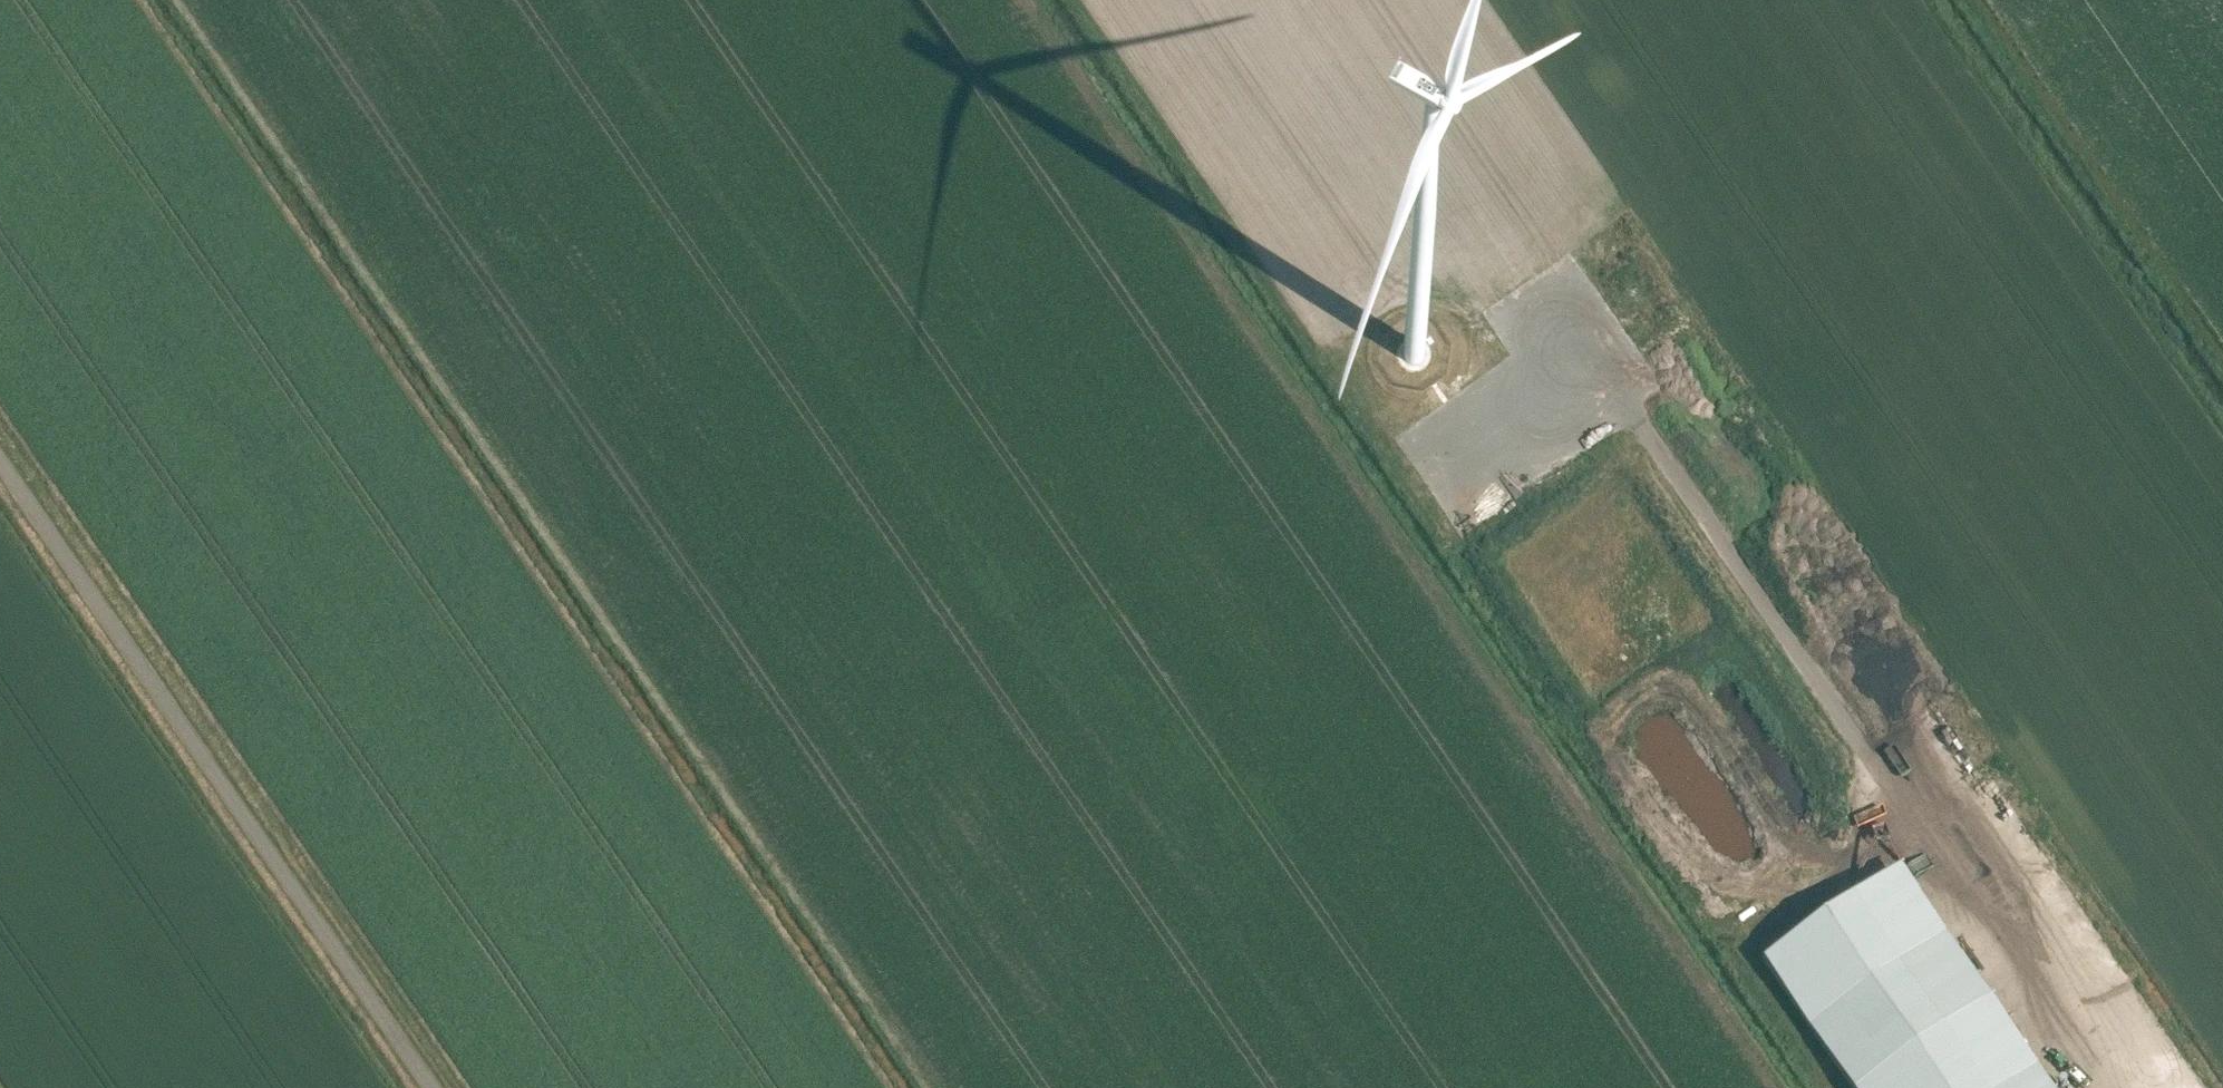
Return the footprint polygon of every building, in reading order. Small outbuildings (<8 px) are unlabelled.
[(1403,355),(1403,356),(1403,357),(1404,358),(1404,359),(1404,360),(1405,360),(1405,361),(1405,362),(1406,362),(1406,363),(1407,363),(1408,364),(1409,365),(1410,365),(1411,365),(1411,366),(1412,366),(1413,366),(1414,366),(1415,366),(1416,366),(1417,366),(1417,365),(1418,365),(1419,365),(1419,364),(1420,364),(1421,363),(1422,362),(1423,361),(1423,360),(1424,360),(1424,359),(1424,358),(1424,357),(1425,356),(1425,355),(1425,354),(1424,354),(1424,353),(1424,352),(1424,351),(1423,350),(1423,349),(1422,349),(1422,348),(1421,348),(1421,347),(1420,347),(1420,346),(1419,346),(1418,346),(1418,345),(1417,345),(1416,345),(1415,345),(1414,345),(1413,345),(1412,345),(1411,345),(1410,345),(1409,346),(1408,346),(1408,347),(1407,347),(1406,348),(1405,349),(1405,350),(1404,351),(1404,352),(1404,353),(1403,353),(1403,354),(1403,355)] [(1488,521),(1512,506),(1493,475),(1469,490),(1488,521)] [(1838,1066),(1854,1087),(2016,1087),(1877,886),(1767,962),(1838,1066)]
